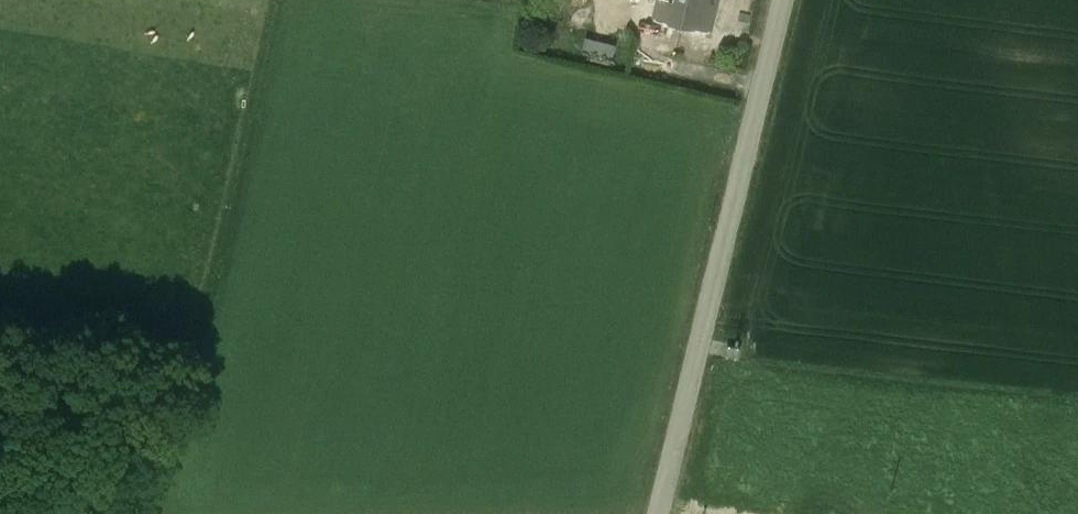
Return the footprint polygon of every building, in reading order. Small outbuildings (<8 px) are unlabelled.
[(654,19),(711,32),(718,0),(658,0),(654,19)] [(724,48),(725,46),(726,44),(726,41),(726,39),(724,37),(722,36),(720,35),(717,35),(715,36),(713,38),(712,40),(712,42),(712,44),(713,47),(715,48),(717,49),(719,50),(721,49),(724,48)] [(740,348),(728,345),(726,356),(738,358),(740,348)]
